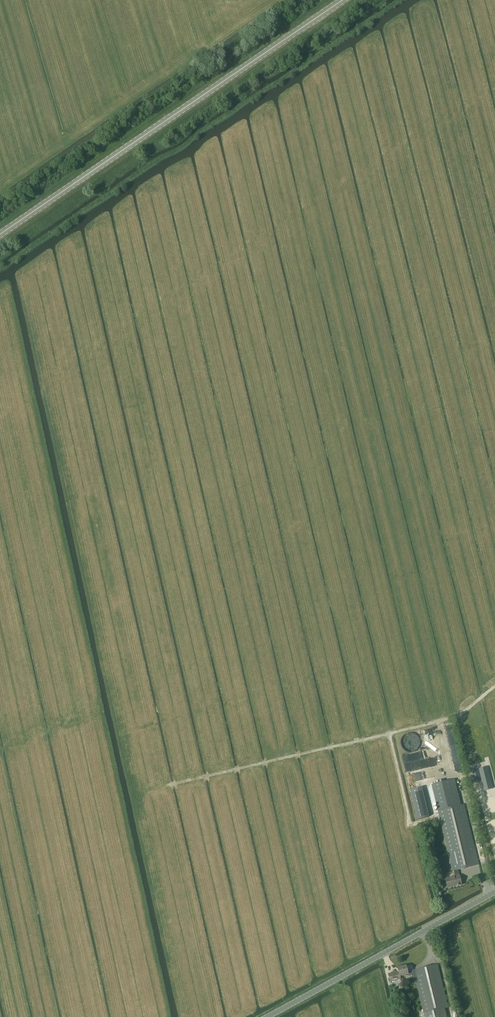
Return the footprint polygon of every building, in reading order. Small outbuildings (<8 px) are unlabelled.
[(474,770),(470,771),(472,779),(473,784),(477,783),(482,782),(484,791),(492,789),(492,788),(487,767),(474,770)] [(452,872),(453,871),(458,870),(479,865),(464,804),(461,805),(454,780),(431,786),(447,850),(440,853),(444,868),(451,866),(452,872)] [(458,870),(453,871),(455,877),(445,879),(447,889),(461,885),(459,876),(458,870)] [(408,975),(408,977),(414,975),(424,1016),(447,1016),(445,1009),(448,1008),(438,964),(408,972),(408,974),(408,975)] [(398,972),(392,973),(388,974),(389,978),(388,978),(389,982),(390,982),(401,980),(400,977),(408,975),(408,974),(408,972),(406,966),(397,968),(398,972)]
